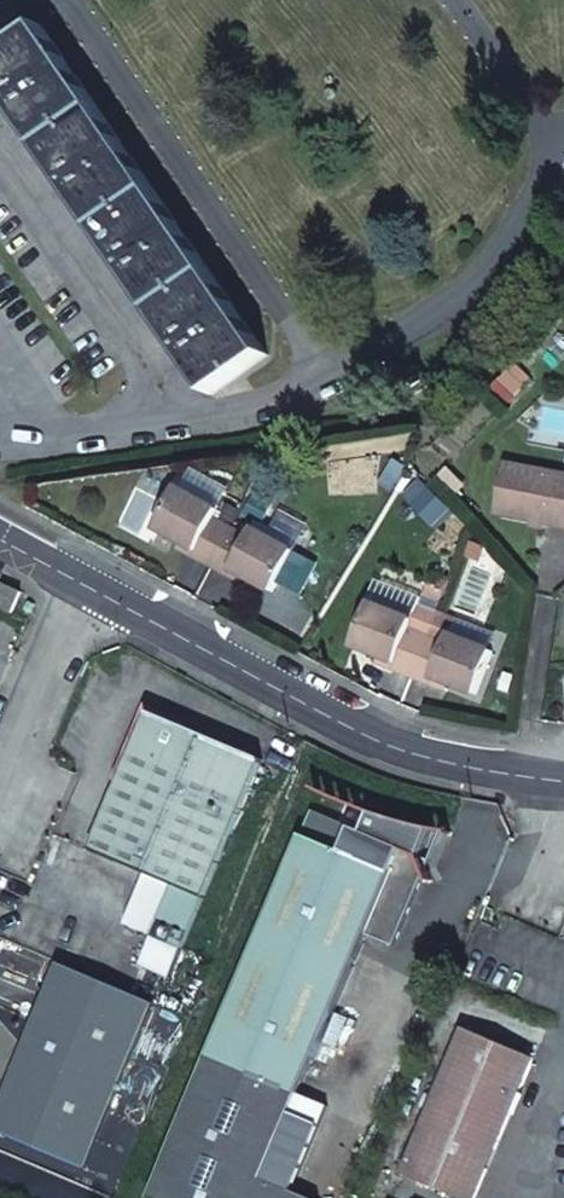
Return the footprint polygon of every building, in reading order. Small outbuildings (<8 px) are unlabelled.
[(43,30),(0,58),(0,92),(211,397),(269,357),(43,30)] [(507,465),(497,514),(563,527),(563,476),(507,465)] [(208,570),(229,531),(212,522),(216,514),(175,493),(153,533),(179,546),(194,554),(190,561),(208,570)] [(245,539),(229,531),(208,570),(226,580),(230,573),(245,580),(270,594),(292,553),(250,531),(245,539)] [(194,554),(179,546),(175,553),(190,561),(194,554)] [(241,588),(245,580),(230,573),(226,580),(241,588)] [(15,613),(25,591),(0,580),(0,606),(15,613)] [(414,613),(410,622),(368,605),(351,647),(377,658),(392,664),(389,670),(410,679),(425,638),(432,620),(414,613)] [(432,620),(425,638),(410,679),(429,686),(432,680),(447,686),(474,697),(491,655),(447,637),(450,628),(432,620)] [(392,664),(377,658),(375,665),(389,670),(392,664)] [(445,693),(447,686),(432,680),(429,686),(445,693)] [(149,934),(180,947),(264,763),(153,712),(93,846),(173,884),(149,934)] [(308,828),(249,966),(152,1195),(160,1197),(255,1197),(265,1175),(370,927),(397,939),(434,853),(318,804),(308,828)] [(60,961),(0,1093),(0,1130),(77,1165),(150,1002),(60,961)] [(537,1052),(472,1025),(409,1171),(469,1197),(473,1197),(537,1052)] [(265,1175),(255,1197),(320,1197),(265,1175)]
